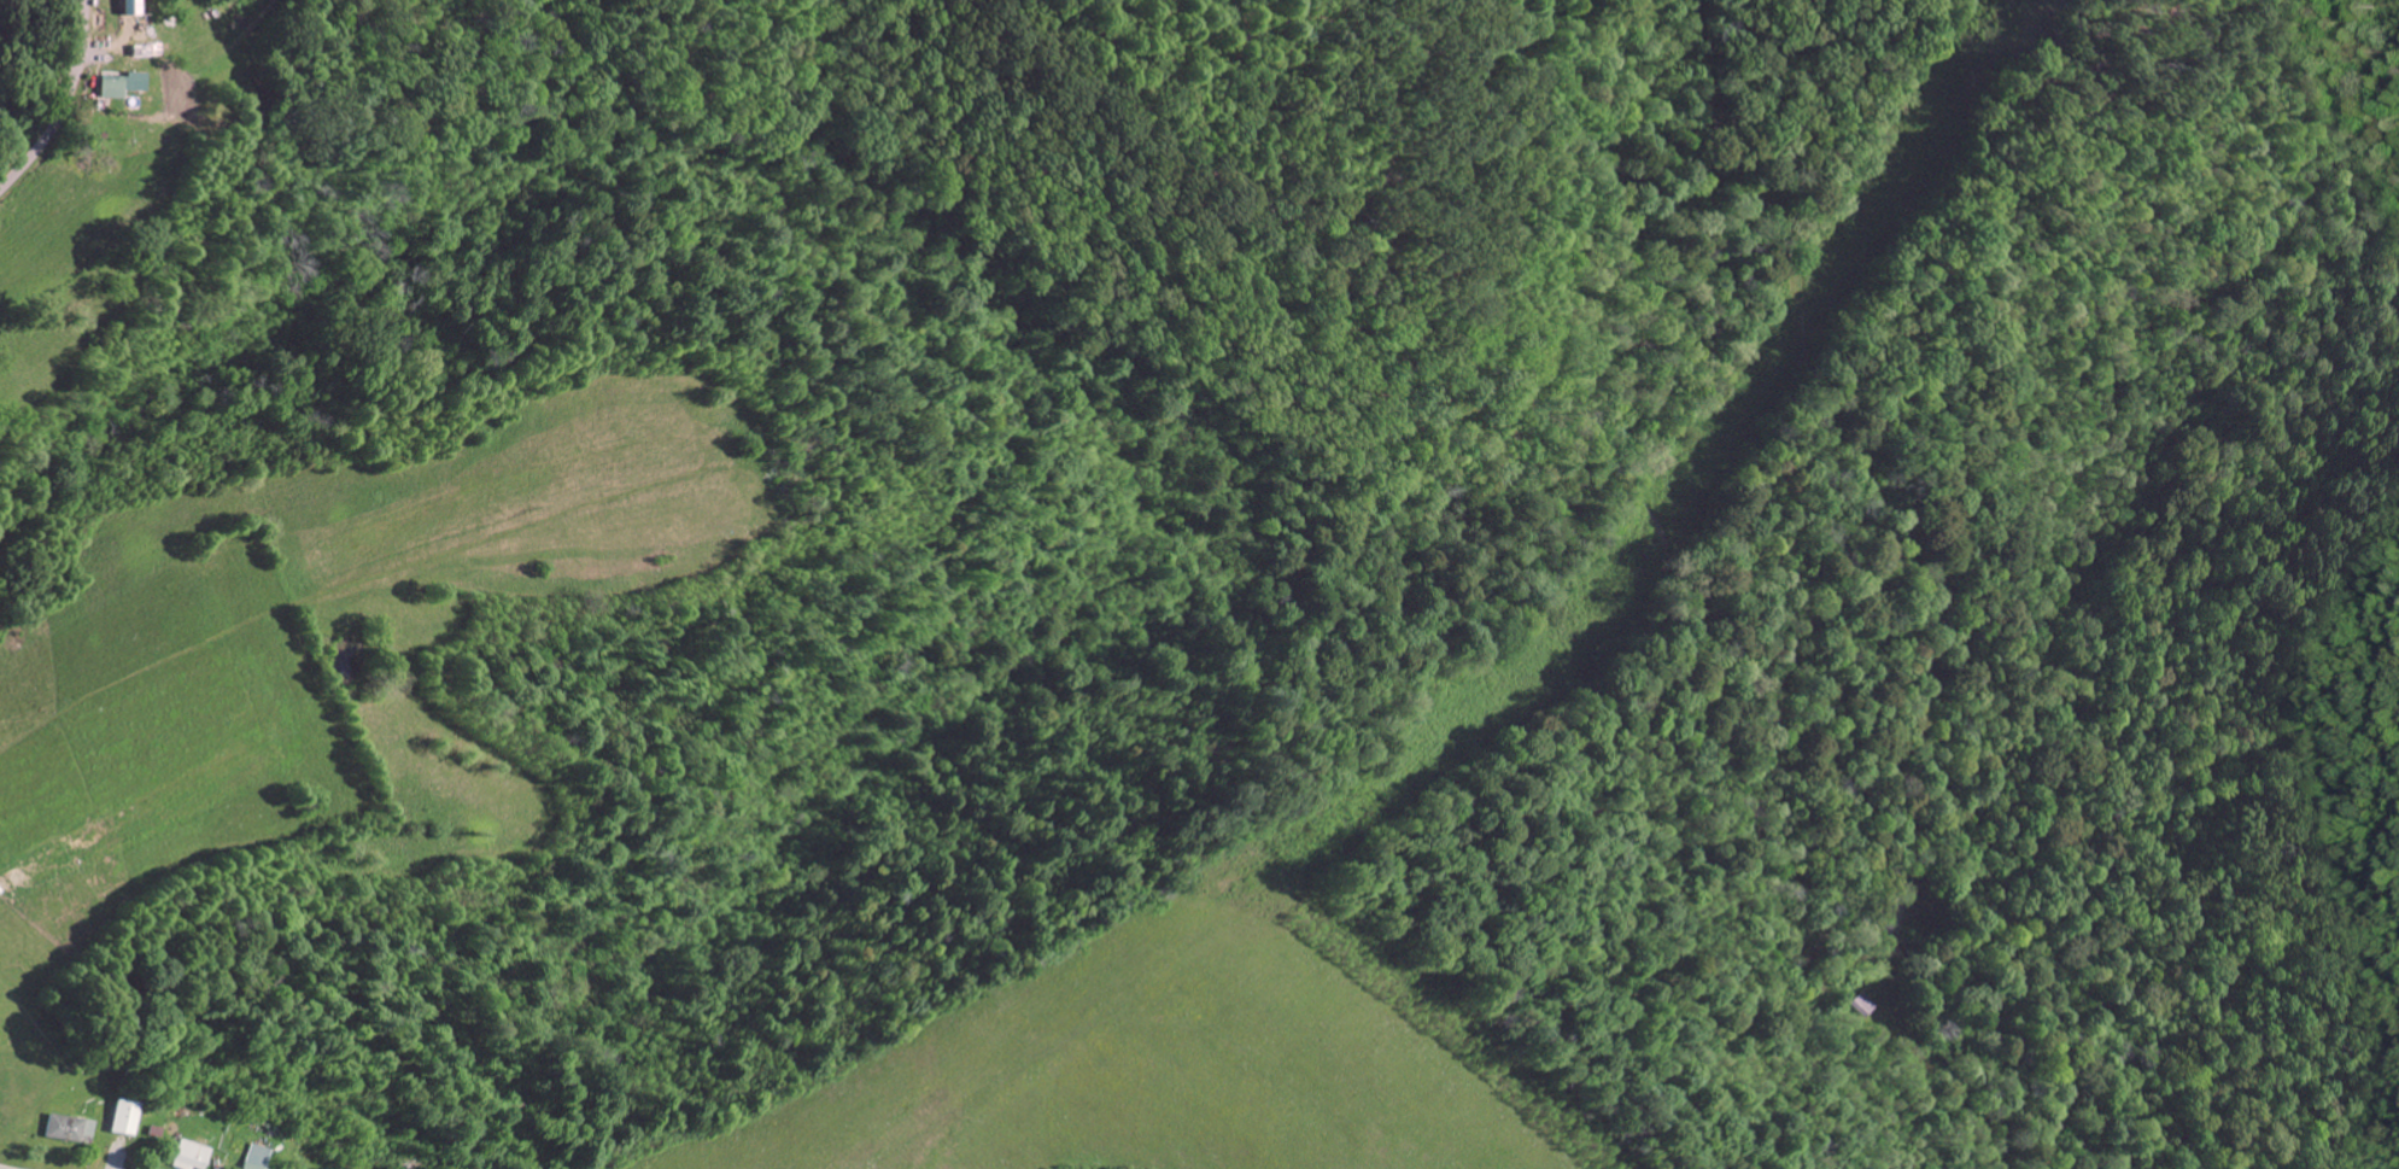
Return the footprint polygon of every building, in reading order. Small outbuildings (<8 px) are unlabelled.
[(118,92),(138,92),(139,73),(120,73),(119,77),(95,77),(94,99),(118,99),(118,92)] [(35,1137),(82,1145),(86,1122),(39,1113),(35,1137)] [(186,1167),(191,1168),(200,1168),(206,1150),(171,1139),(162,1166),(173,1168),(186,1168),(186,1167)] [(259,1168),(265,1150),(244,1143),(235,1168),(261,1168),(259,1168)]
